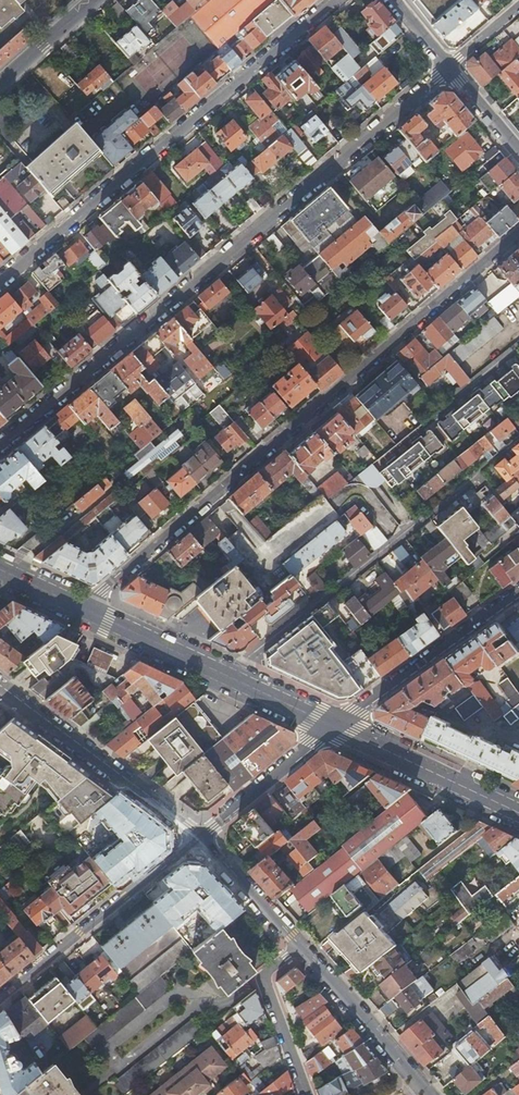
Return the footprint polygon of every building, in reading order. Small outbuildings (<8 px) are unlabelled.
[(12,16),(14,18),(24,10),(18,4),(22,0),(0,0),(0,27),(12,16)] [(208,0),(187,0),(186,1),(187,1),(178,8),(178,9),(186,19),(189,16),(208,0)] [(189,16),(218,49),(244,26),(251,20),(274,0),(208,0),(189,16)] [(291,15),(278,0),(274,0),(251,20),(265,37),(291,15)] [(291,15),(293,17),(314,0),(278,0),(291,15)] [(442,40),(478,10),(470,0),(461,0),(430,25),(442,40)] [(178,9),(178,8),(172,2),(163,10),(168,17),(173,13),(178,9)] [(394,23),(376,2),(363,13),(370,22),(368,24),(369,25),(378,36),(394,23)] [(181,23),(186,19),(178,9),(173,13),(181,23)] [(175,28),(181,23),(173,13),(168,17),(166,18),(175,28)] [(257,44),(265,37),(251,20),(244,26),(248,31),(241,37),(251,48),(253,51),(259,46),(257,44)] [(346,22),(340,28),(345,35),(352,29),(346,22)] [(400,31),(394,23),(378,36),(374,40),(367,46),(370,49),(373,53),(400,31)] [(115,43),(127,58),(140,47),(141,48),(150,41),(136,24),(120,39),(115,43)] [(378,36),(369,25),(365,29),(374,40),(378,36)] [(317,33),(308,41),(312,46),(327,64),(343,83),(352,76),(360,69),(352,59),(332,35),(325,26),(317,33)] [(340,28),(332,35),(352,59),(355,56),(359,53),(360,52),(345,35),(340,28)] [(30,38),(22,29),(0,48),(0,64),(30,38)] [(239,59),(251,48),(241,37),(229,47),(230,49),(239,59)] [(482,88),(497,75),(518,57),(518,50),(512,41),(489,60),(485,55),(476,62),(473,57),(467,62),(466,69),(482,88)] [(64,44),(60,48),(77,68),(81,64),(64,44)] [(294,62),(306,76),(309,74),(310,77),(315,73),(316,74),(327,64),(312,46),(294,62)] [(367,46),(360,52),(359,53),(362,56),(370,49),(367,46)] [(230,70),(241,61),(239,59),(230,49),(220,57),(228,67),(230,70)] [(129,60),(133,64),(138,60),(134,56),(129,60)] [(212,81),(228,67),(220,57),(219,56),(209,64),(206,59),(199,65),(212,81)] [(359,83),(374,102),(380,109),(389,102),(383,95),(397,84),(383,67),(367,80),(365,78),(369,75),(369,73),(368,72),(375,66),(373,63),(377,60),(375,57),(360,69),(352,76),(358,83),(359,83)] [(517,98),(518,96),(518,79),(515,75),(518,71),(518,57),(497,75),(517,98)] [(274,76),(291,97),(294,100),(305,91),(307,93),(311,93),(316,89),(306,76),(294,62),(293,61),(274,76)] [(99,65),(85,77),(94,88),(95,90),(99,87),(109,78),(99,65)] [(198,97),(214,84),(212,81),(199,65),(197,67),(202,74),(196,78),(191,72),(183,79),(198,97)] [(258,82),(252,88),(256,93),(269,109),(273,105),(276,109),(277,108),(279,110),(284,106),(282,104),(291,97),(274,76),(270,72),(262,79),(269,88),(266,91),(258,82)] [(343,83),(332,92),(342,104),(345,102),(350,108),(359,101),(366,110),(374,102),(359,83),(358,83),(352,76),(343,83)] [(85,77),(76,85),(85,96),(94,88),(85,77)] [(99,87),(102,91),(113,82),(109,78),(99,87)] [(183,110),(198,97),(183,79),(177,84),(185,93),(175,100),(183,110)] [(160,106),(157,109),(162,114),(168,122),(183,110),(175,100),(168,92),(164,95),(170,102),(162,108),(160,106)] [(462,129),(474,120),(450,92),(443,92),(428,104),(432,108),(427,113),(427,116),(433,123),(436,123),(441,119),(454,136),(462,129)] [(253,117),(246,125),(256,137),(265,148),(266,147),(282,134),(287,130),(269,109),(256,93),(245,101),(258,117),(255,119),(253,117)] [(153,105),(138,118),(148,130),(152,135),(155,133),(149,125),(162,114),(157,109),(153,105)] [(129,107),(90,141),(99,152),(120,134),(138,118),(129,107)] [(311,110),(308,112),(313,117),(301,127),(314,142),(328,131),(311,110)] [(421,157),(425,161),(436,152),(425,138),(422,141),(416,134),(426,125),(416,114),(398,129),(406,138),(421,157)] [(148,130),(138,118),(120,134),(130,145),(148,130)] [(224,126),(216,133),(230,150),(245,137),(232,121),(225,127),(224,126)] [(74,122),(24,167),(26,169),(30,174),(44,190),(49,195),(59,186),(90,159),(94,156),(99,152),(90,141),(74,122)] [(294,124),(289,128),(295,134),(299,131),(294,124)] [(480,151),(462,129),(454,136),(444,145),(462,167),(467,162),(468,164),(475,157),(474,156),(480,151)] [(120,134),(99,152),(100,154),(111,166),(132,148),(130,145),(120,134)] [(282,134),(266,147),(277,160),(292,147),(282,134)] [(265,148),(256,137),(249,143),(258,154),(265,148)] [(406,138),(383,157),(385,159),(382,162),(394,175),(396,173),(403,181),(416,170),(411,164),(421,157),(406,138)] [(217,156),(205,141),(173,167),(186,182),(217,156)] [(478,159),(482,165),(499,151),(495,146),(478,159)] [(265,148),(258,154),(254,157),(250,161),(258,170),(261,173),(277,160),(266,147),(265,148)] [(302,155),(311,167),(317,161),(308,150),(302,155)] [(249,151),(242,156),(248,163),(250,161),(254,157),(249,151)] [(482,165),(488,172),(505,158),(499,151),(482,165)] [(242,156),(242,155),(238,159),(240,162),(244,166),(248,163),(242,156)] [(350,182),(365,200),(394,176),(394,175),(382,162),(380,158),(350,182)] [(505,158),(488,172),(498,185),(516,171),(505,158)] [(248,163),(244,166),(243,167),(251,176),(258,170),(250,161),(248,163)] [(240,162),(224,176),(236,191),(253,178),(251,176),(243,167),(244,166),(240,162)] [(498,185),(508,198),(506,200),(509,203),(511,201),(512,203),(518,197),(518,175),(516,171),(498,185)] [(151,172),(140,181),(158,203),(167,213),(178,204),(151,172)] [(44,190),(30,174),(16,186),(30,202),(44,190)] [(224,176),(208,189),(221,205),(236,191),(224,176)] [(0,179),(0,208),(27,240),(40,229),(22,208),(4,188),(9,184),(3,177),(0,179)] [(140,181),(118,199),(144,231),(149,228),(140,218),(142,217),(142,213),(141,211),(148,205),(149,207),(154,207),(158,203),(140,181)] [(416,202),(424,213),(450,192),(441,181),(416,202)] [(45,225),(9,184),(4,188),(22,208),(40,229),(45,225)] [(49,195),(50,197),(61,188),(59,186),(49,195)] [(321,291),(325,295),(368,259),(387,243),(378,232),(365,216),(358,222),(329,187),(282,227),(291,238),(296,233),(299,231),(302,234),(319,255),(303,269),(314,283),(321,291)] [(208,189),(192,203),(205,218),(221,205),(208,189)] [(55,203),(62,211),(70,204),(63,196),(55,203)] [(246,202),(255,214),(261,209),(252,197),(246,202)] [(118,199),(98,216),(104,223),(115,236),(121,231),(118,228),(124,223),(127,223),(134,231),(136,230),(140,235),(144,231),(118,199)] [(378,232),(387,243),(420,216),(412,205),(378,232)] [(188,206),(173,218),(189,237),(198,229),(197,228),(202,224),(188,206)] [(485,215),(481,218),(494,234),(498,238),(517,221),(505,206),(488,220),(485,215)] [(10,254),(27,240),(0,208),(0,242),(10,254)] [(481,218),(477,213),(474,214),(477,218),(458,233),(464,240),(477,256),(481,252),(477,248),(484,242),(487,239),(494,234),(481,218)] [(95,226),(83,237),(95,250),(107,240),(109,242),(115,236),(104,223),(97,229),(95,226)] [(451,224),(434,238),(441,247),(442,248),(446,246),(444,243),(457,232),(451,224)] [(274,234),(268,239),(278,251),(284,246),(274,234)] [(498,238),(494,234),(487,239),(491,244),(498,238)] [(434,238),(411,257),(418,266),(441,247),(434,238)] [(450,252),(463,268),(477,256),(464,240),(450,252)] [(78,241),(60,255),(68,265),(84,252),(85,254),(88,252),(78,241)] [(185,241),(162,261),(177,279),(183,274),(181,272),(184,269),(186,270),(188,270),(190,268),(190,267),(190,265),(189,263),(189,262),(187,260),(195,253),(189,247),(185,241)] [(10,254),(0,242),(0,263),(10,254)] [(195,242),(189,247),(195,253),(200,259),(206,255),(195,242)] [(477,248),(481,252),(488,246),(484,242),(477,248)] [(509,257),(518,269),(518,248),(509,257)] [(87,257),(98,270),(99,270),(106,264),(95,250),(87,257)] [(38,267),(31,272),(48,292),(61,280),(55,274),(65,266),(54,253),(42,263),(45,267),(41,270),(38,267)] [(423,273),(432,283),(437,290),(460,270),(446,253),(436,262),(435,260),(432,262),(434,264),(423,273)] [(162,261),(159,257),(151,264),(152,266),(148,270),(150,273),(148,275),(145,272),(142,275),(141,273),(138,275),(144,282),(156,296),(177,279),(162,261)] [(418,266),(411,257),(402,265),(405,268),(403,270),(406,273),(399,279),(415,298),(432,283),(423,273),(418,266)] [(497,314),(517,297),(518,296),(518,294),(513,286),(518,281),(518,269),(509,257),(496,268),(511,285),(487,302),(497,314)] [(112,275),(106,279),(117,292),(122,288),(124,291),(127,288),(131,293),(125,298),(124,297),(122,298),(126,303),(135,314),(156,296),(144,282),(137,288),(133,283),(136,281),(133,278),(138,274),(127,262),(122,266),(123,270),(115,275),(112,275)] [(253,262),(231,282),(244,296),(266,276),(253,262)] [(301,294),(314,283),(303,269),(300,265),(286,276),(301,294)] [(394,271),(389,275),(392,279),(398,275),(394,271)] [(108,317),(105,319),(115,331),(121,326),(112,315),(126,303),(122,298),(117,292),(106,279),(103,275),(95,281),(103,290),(93,299),(108,317)] [(389,275),(384,279),(392,289),(395,292),(400,288),(392,279),(389,275)] [(215,303),(229,291),(219,279),(198,296),(208,308),(210,307),(212,311),(218,306),(215,303)] [(27,299),(35,292),(28,283),(13,295),(25,310),(29,307),(27,304),(29,302),(27,299)] [(474,287),(457,301),(469,315),(474,311),(478,316),(487,308),(482,303),(486,300),(474,287)] [(379,321),(388,332),(395,326),(389,320),(406,306),(399,297),(395,292),(392,289),(389,291),(392,294),(389,296),(387,293),(385,295),(384,293),(377,299),(381,304),(377,307),(384,316),(379,321)] [(303,304),(311,297),(306,291),(297,298),(303,304)] [(304,305),(307,310),(325,295),(321,291),(304,305)] [(42,302),(26,316),(33,325),(34,324),(55,306),(58,304),(48,292),(39,298),(42,302)] [(0,298),(0,326),(20,310),(6,293),(0,298)] [(399,297),(406,306),(407,308),(412,304),(404,293),(399,297)] [(271,328),(277,334),(281,331),(291,323),(298,317),(292,310),(287,315),(271,295),(255,308),(260,314),(259,316),(270,329),(271,328)] [(457,301),(439,317),(452,333),(463,324),(461,322),(469,315),(457,301)] [(188,305),(173,318),(191,340),(198,348),(199,349),(202,346),(194,336),(212,322),(200,308),(194,313),(188,305)] [(365,340),(375,332),(356,310),(332,331),(349,353),(357,346),(355,344),(363,338),(365,340)] [(76,331),(78,334),(92,350),(115,331),(105,319),(103,316),(86,330),(82,325),(76,331)] [(439,317),(423,331),(436,347),(449,337),(453,333),(452,333),(439,317)] [(448,354),(457,365),(503,328),(494,317),(448,354)] [(173,318),(154,334),(165,347),(172,355),(178,350),(175,347),(175,342),(179,339),(182,340),(185,344),(186,343),(191,340),(173,318)] [(291,323),(281,331),(286,338),(296,329),(291,323)] [(34,324),(33,325),(26,330),(32,337),(39,330),(34,324)] [(309,330),(286,350),(298,364),(315,384),(320,390),(343,371),(309,330)] [(57,351),(70,368),(92,350),(78,334),(57,351)] [(154,334),(131,353),(148,373),(156,382),(161,377),(154,369),(158,365),(151,358),(165,347),(154,334)] [(414,338),(396,353),(417,378),(420,376),(442,358),(438,353),(431,358),(414,338)] [(48,358),(62,375),(70,368),(57,351),(47,340),(39,347),(34,340),(20,352),(34,370),(48,358)] [(198,348),(191,340),(186,343),(193,352),(198,348)] [(199,349),(198,348),(193,352),(184,359),(203,383),(217,372),(199,349)] [(131,353),(110,370),(128,391),(138,383),(145,391),(146,390),(157,404),(167,396),(156,382),(148,373),(131,353)] [(442,358),(420,376),(426,385),(440,373),(439,372),(445,367),(461,387),(469,380),(457,365),(448,354),(442,358)] [(4,416),(41,385),(18,358),(8,365),(12,370),(16,371),(18,374),(17,375),(16,375),(9,381),(9,380),(4,385),(0,389),(0,411),(4,416)] [(397,361),(355,396),(373,418),(375,419),(382,414),(383,415),(386,415),(388,414),(403,402),(421,424),(438,410),(397,361)] [(156,382),(167,396),(172,401),(195,383),(178,363),(161,377),(156,382)] [(282,377),(272,386),(288,406),(315,384),(298,364),(287,373),(290,377),(290,378),(288,379),(287,379),(287,380),(287,381),(286,382),(282,377)] [(447,435),(452,441),(459,435),(458,434),(468,426),(469,427),(484,415),(482,414),(494,405),(495,406),(502,401),(502,402),(508,397),(509,398),(518,390),(518,368),(517,366),(492,386),(489,384),(443,422),(442,421),(440,421),(438,423),(438,424),(438,425),(447,435)] [(139,425),(129,434),(140,448),(160,431),(128,391),(110,370),(90,387),(107,408),(115,401),(113,398),(122,390),(131,400),(123,406),(139,425)] [(79,417),(84,424),(96,414),(109,429),(118,421),(107,408),(90,387),(69,405),(79,417)] [(267,394),(259,401),(274,419),(286,408),(269,388),(265,392),(267,394)] [(439,400),(443,406),(452,399),(447,393),(439,400)] [(341,401),(333,407),(353,431),(355,433),(373,418),(355,396),(348,402),(347,400),(342,403),(341,401)] [(274,419),(259,401),(251,408),(249,405),(244,409),(261,429),(274,419)] [(219,404),(209,412),(224,429),(215,437),(226,450),(235,442),(238,445),(247,437),(243,433),(233,421),(219,404)] [(66,428),(79,417),(69,405),(58,414),(61,418),(57,422),(56,421),(47,429),(59,444),(68,436),(66,432),(68,430),(66,428)] [(333,407),(311,427),(314,431),(333,454),(334,455),(344,447),(342,443),(344,442),(347,445),(353,440),(348,434),(353,431),(333,407)] [(233,421),(243,433),(251,427),(241,415),(233,421)] [(500,438),(513,427),(506,418),(483,436),(497,453),(506,446),(500,438)] [(431,431),(439,441),(447,435),(438,425),(431,431)] [(66,452),(59,444),(47,429),(44,426),(17,448),(36,470),(43,464),(41,462),(49,455),(52,455),(60,465),(70,457),(66,452)] [(379,473),(384,480),(391,488),(397,483),(398,484),(427,461),(426,460),(435,452),(436,453),(444,447),(439,441),(431,431),(429,430),(427,431),(427,432),(426,433),(426,434),(427,435),(379,473)] [(314,431),(288,454),(302,471),(305,475),(315,467),(312,463),(314,461),(316,464),(322,459),(324,461),(333,454),(314,431)] [(197,433),(185,443),(194,453),(180,466),(181,467),(193,481),(219,459),(197,433)] [(452,461),(460,470),(460,471),(484,452),(489,459),(497,453),(483,436),(452,461)] [(511,449),(515,455),(512,457),(518,465),(518,442),(511,449)] [(370,452),(364,444),(358,449),(364,457),(370,452)] [(70,457),(77,451),(73,446),(66,452),(70,457)] [(43,479),(36,470),(17,448),(0,462),(0,497),(2,499),(3,500),(8,497),(8,492),(7,490),(23,477),(27,476),(29,478),(26,480),(33,488),(43,479)] [(284,450),(257,473),(270,489),(271,490),(291,472),(295,477),(302,471),(288,454),(284,450)] [(170,455),(164,460),(170,467),(176,462),(170,455)] [(518,467),(518,465),(512,457),(505,462),(503,459),(493,466),(505,481),(512,476),(510,474),(518,467)] [(452,461),(416,489),(424,499),(460,470),(452,461)] [(371,463),(352,478),(358,484),(361,482),(364,486),(366,485),(367,487),(376,487),(384,480),(379,473),(371,463)] [(193,481),(181,467),(166,480),(179,496),(195,483),(193,481)] [(510,474),(512,476),(518,484),(518,467),(510,474)] [(152,469),(149,472),(145,476),(155,487),(162,481),(152,469)] [(317,488),(321,494),(326,500),(346,483),(337,472),(317,488)] [(257,473),(228,498),(241,513),(270,489),(257,473)] [(108,479),(106,476),(74,503),(80,511),(103,491),(101,488),(107,483),(106,481),(108,479)] [(518,484),(512,476),(505,481),(494,490),(501,499),(518,485),(518,484)] [(306,486),(316,499),(321,494),(317,488),(311,482),(306,486)] [(110,493),(32,557),(41,561),(66,541),(95,516),(120,496),(127,490),(122,484),(110,493)] [(155,487),(138,502),(151,517),(168,502),(155,487)] [(509,515),(485,487),(476,494),(499,522),(483,535),(488,541),(490,544),(515,524),(509,515)] [(138,502),(127,490),(120,496),(131,508),(138,502)] [(287,508),(273,492),(269,496),(283,512),(287,508)] [(354,504),(343,513),(360,534),(370,525),(354,504)] [(483,535),(461,507),(435,527),(459,556),(466,564),(474,558),(464,546),(466,545),(462,540),(471,532),(475,537),(474,538),(481,547),(488,541),(483,535)] [(509,515),(515,524),(518,528),(518,507),(509,515)] [(0,515),(0,542),(3,543),(13,534),(15,537),(24,529),(7,509),(6,510),(0,515)] [(149,529),(133,511),(125,518),(127,520),(123,523),(122,521),(120,522),(122,524),(111,534),(125,551),(149,529)] [(281,563),(289,574),(290,576),(345,532),(349,537),(344,540),(344,542),(339,546),(341,548),(353,539),(355,538),(360,534),(343,513),(322,530),(326,535),(319,541),(315,536),(281,563)] [(207,516),(188,532),(201,548),(211,540),(213,542),(215,540),(213,538),(215,536),(219,541),(215,544),(223,553),(232,546),(225,538),(207,516)] [(438,543),(420,558),(421,560),(429,569),(436,579),(440,583),(447,592),(448,593),(448,592),(460,583),(456,577),(450,582),(444,574),(446,572),(444,569),(459,556),(435,527),(430,520),(424,525),(438,543)] [(253,527),(264,540),(272,534),(260,521),(253,527)] [(48,534),(43,528),(22,546),(29,550),(48,534)] [(225,538),(232,546),(242,558),(254,548),(237,528),(225,538)] [(167,551),(175,560),(179,566),(195,553),(197,555),(199,553),(197,551),(201,548),(188,532),(167,551)] [(84,550),(66,541),(41,561),(88,583),(96,582),(128,555),(125,551),(111,534),(110,533),(91,549),(87,550),(87,553),(85,553),(84,550)] [(353,539),(341,548),(340,549),(353,567),(369,555),(355,538),(353,539)] [(483,550),(490,544),(488,541),(481,547),(483,550)] [(518,575),(518,551),(517,548),(500,561),(499,560),(497,561),(498,562),(488,570),(501,588),(518,575)] [(167,551),(160,556),(168,565),(175,560),(167,551)] [(399,593),(403,589),(429,569),(421,560),(392,584),(399,593)] [(201,591),(195,596),(221,628),(257,599),(232,566),(201,591)] [(403,589),(411,600),(436,579),(429,569),(403,589)] [(305,577),(316,591),(325,590),(312,572),(305,577)] [(376,612),(399,593),(392,584),(384,573),(374,580),(382,590),(361,607),(368,618),(376,612)] [(221,628),(208,639),(235,652),(242,646),(256,635),(247,625),(261,614),(269,624),(292,606),(291,605),(292,602),(288,597),(285,597),(284,596),(297,585),(290,576),(289,574),(257,599),(221,628)] [(144,579),(138,576),(120,590),(122,599),(166,619),(195,596),(201,591),(193,582),(181,593),(170,588),(169,590),(148,580),(146,583),(143,582),(144,579)] [(452,598),(457,604),(472,593),(463,580),(460,583),(448,592),(452,598)] [(437,585),(444,594),(447,592),(440,583),(437,585)] [(308,598),(302,591),(301,600),(303,601),(302,604),(300,604),(299,610),(307,604),(308,598)] [(360,625),(368,618),(361,607),(353,597),(343,604),(360,625)] [(391,601),(397,611),(404,607),(398,597),(391,601)] [(449,626),(464,615),(457,604),(452,598),(437,609),(449,626)] [(395,638),(408,655),(436,635),(412,601),(406,605),(413,615),(411,616),(415,622),(395,638)] [(12,603),(0,613),(0,628),(24,608),(12,603)] [(442,631),(449,626),(437,609),(433,603),(426,608),(442,631)] [(24,608),(0,628),(0,630),(4,635),(10,630),(20,642),(34,632),(44,644),(55,635),(65,628),(24,608)] [(286,659),(280,673),(337,701),(347,700),(379,677),(366,659),(352,639),(348,634),(351,632),(332,608),(299,634),(279,650),(286,659)] [(352,639),(380,617),(376,612),(368,618),(360,625),(351,632),(348,634),(352,639)] [(509,626),(518,641),(518,619),(509,626)] [(479,637),(499,665),(501,668),(518,655),(518,651),(515,646),(512,642),(506,646),(501,640),(507,635),(499,623),(479,637)] [(274,644),(279,650),(299,634),(294,628),(274,644)] [(50,673),(56,668),(68,658),(75,645),(55,635),(44,644),(25,659),(22,662),(34,676),(39,682),(42,679),(50,673)] [(256,635),(242,646),(247,652),(261,641),(256,635)] [(473,694),(475,697),(494,721),(503,715),(504,716),(518,704),(518,693),(508,677),(499,683),(498,685),(509,699),(506,702),(508,704),(500,711),(479,682),(477,683),(474,683),(474,679),(471,674),(485,663),(491,671),(499,665),(479,637),(448,659),(467,685),(473,694)] [(366,659),(379,677),(408,655),(395,638),(388,643),(384,645),(366,659)] [(7,674),(22,662),(25,659),(0,640),(0,668),(7,674)] [(105,670),(111,653),(89,646),(84,663),(105,670)] [(68,658),(56,668),(68,682),(82,670),(85,673),(100,694),(103,692),(111,685),(117,680),(106,674),(85,665),(75,659),(74,661),(68,658)] [(406,690),(419,707),(426,702),(437,707),(439,706),(442,709),(452,702),(448,696),(450,695),(452,697),(467,685),(448,659),(406,690)] [(151,668),(139,662),(126,673),(123,676),(127,681),(115,690),(111,685),(103,692),(111,702),(112,701),(116,697),(123,705),(122,706),(135,722),(143,716),(144,714),(129,695),(132,694),(136,691),(137,688),(141,693),(153,707),(162,700),(158,696),(163,692),(167,696),(182,684),(183,683),(164,674),(151,668)] [(39,682),(29,690),(32,692),(44,701),(68,682),(56,668),(50,673),(42,679),(39,682)] [(82,670),(68,682),(44,701),(69,719),(92,701),(76,681),(85,673),(82,670)] [(498,705),(507,699),(497,684),(504,679),(498,670),(482,681),(498,705)] [(196,701),(182,684),(167,696),(162,700),(153,707),(144,714),(143,716),(135,722),(132,724),(131,725),(105,746),(123,759),(147,740),(174,719),(189,707),(196,701)] [(414,710),(419,707),(406,690),(376,711),(378,719),(424,741),(427,736),(434,720),(423,714),(424,712),(420,710),(419,713),(414,710)] [(473,694),(455,708),(463,718),(481,705),(475,697),(473,694)] [(116,697),(112,701),(115,704),(131,725),(132,724),(135,722),(122,706),(123,705),(116,697)] [(97,705),(93,700),(92,701),(69,719),(80,727),(91,718),(107,705),(103,700),(97,705)] [(112,701),(111,702),(107,705),(91,718),(94,722),(115,704),(112,701)] [(504,716),(511,725),(518,719),(518,704),(504,716)] [(195,707),(189,707),(174,719),(147,740),(153,748),(144,755),(153,767),(163,760),(168,766),(159,773),(167,783),(176,776),(182,772),(203,754),(218,743),(221,737),(213,726),(205,726),(207,722),(203,717),(198,717),(200,713),(195,707)] [(251,715),(218,743),(248,780),(293,743),(292,734),(251,715)] [(0,814),(3,816),(13,803),(17,806),(35,782),(45,789),(48,786),(59,798),(84,778),(88,774),(68,758),(66,761),(54,752),(56,750),(13,717),(0,729),(0,754),(9,761),(10,764),(6,765),(0,774),(0,814)] [(435,717),(434,720),(427,736),(518,780),(518,751),(515,750),(512,754),(504,750),(504,749),(477,736),(475,739),(449,727),(449,723),(435,717)] [(233,791),(248,780),(218,743),(203,754),(228,785),(233,791)] [(68,758),(56,750),(54,752),(66,761),(68,758)] [(338,785),(340,783),(361,766),(332,752),(324,753),(310,765),(323,781),(332,774),(335,776),(333,778),(338,785)] [(228,785),(203,754),(182,772),(206,803),(228,785)] [(287,783),(290,788),(300,800),(323,781),(310,765),(287,783)] [(340,795),(344,799),(375,773),(361,766),(340,783),(342,785),(345,783),(349,788),(340,795)] [(115,794),(88,774),(84,778),(59,798),(49,806),(41,813),(62,838),(69,832),(110,798),(115,794)] [(413,791),(380,775),(348,801),(354,808),(374,792),(389,810),(409,794),(413,791)] [(300,816),(303,814),(308,809),(300,800),(290,788),(282,794),(300,816)] [(149,819),(115,794),(110,798),(69,832),(78,842),(114,813),(116,816),(113,819),(117,824),(115,826),(119,831),(123,836),(128,836),(131,833),(133,837),(147,825),(145,823),(149,819)] [(409,794),(389,810),(365,830),(351,841),(346,845),(344,847),(363,872),(379,859),(407,837),(424,824),(429,819),(409,794)] [(271,795),(255,808),(257,811),(273,830),(275,828),(274,826),(277,823),(274,820),(284,811),(271,795)] [(441,810),(429,819),(424,824),(440,845),(458,832),(441,810)] [(246,834),(259,850),(260,849),(277,835),(273,830),(257,811),(238,826),(245,835),(246,834)] [(114,813),(78,842),(81,846),(102,828),(113,819),(116,816),(114,813)] [(346,835),(331,815),(326,819),(346,845),(351,841),(346,835)] [(36,817),(30,821),(39,834),(45,830),(36,817)] [(117,824),(113,819),(102,828),(111,838),(119,831),(115,826),(117,824)] [(171,836),(149,819),(145,823),(147,825),(133,837),(142,848),(152,859),(172,844),(171,836)] [(316,821),(312,824),(301,833),(300,834),(294,839),(291,841),(310,864),(319,856),(306,839),(309,837),(313,837),(323,829),(316,821)] [(293,822),(285,828),(287,832),(295,825),(293,822)] [(485,837),(495,829),(481,822),(419,871),(428,882),(441,872),(485,837)] [(360,823),(346,835),(351,841),(365,830),(360,823)] [(498,853),(516,839),(495,829),(485,837),(492,847),(488,850),(493,857),(498,853)] [(20,830),(9,840),(14,846),(25,837),(20,830)] [(300,834),(301,833),(298,830),(291,835),(294,839),(300,834)] [(277,835),(260,849),(267,858),(284,843),(287,840),(285,838),(282,840),(279,837),(283,835),(281,832),(277,835)] [(407,837),(379,859),(387,869),(404,855),(410,863),(421,855),(407,837)] [(516,839),(498,853),(501,857),(507,865),(513,860),(518,867),(518,840),(516,839)] [(315,870),(310,864),(291,841),(282,849),(289,858),(292,861),(305,878),(315,870)] [(116,889),(152,859),(142,848),(118,868),(101,847),(89,856),(90,856),(90,857),(112,883),(116,889)] [(363,872),(344,847),(293,892),(308,911),(331,895),(358,875),(363,872)] [(276,858),(274,855),(266,862),(263,864),(253,873),(278,900),(296,886),(273,861),(276,858)] [(51,887),(38,897),(39,897),(40,899),(49,909),(53,914),(62,907),(70,917),(112,883),(90,857),(90,856),(72,871),(67,865),(47,882),(51,887)] [(196,858),(188,858),(145,893),(153,903),(171,925),(182,939),(192,951),(220,928),(243,910),(232,898),(203,924),(176,893),(180,890),(189,900),(197,892),(198,892),(199,891),(203,896),(212,888),(208,883),(214,878),(196,858)] [(379,859),(363,872),(371,882),(384,898),(400,886),(387,869),(379,859)] [(366,885),(358,875),(331,895),(333,898),(332,899),(330,904),(341,919),(345,918),(348,916),(349,918),(363,907),(353,895),(366,885)] [(497,895),(502,902),(518,888),(518,877),(497,895)] [(16,883),(13,879),(4,886),(7,889),(16,883)] [(451,890),(470,916),(473,913),(485,904),(495,896),(486,886),(473,896),(462,881),(451,890)] [(332,938),(365,974),(369,970),(373,967),(379,962),(382,960),(381,960),(394,950),(397,948),(385,933),(421,905),(426,912),(441,900),(432,888),(425,894),(416,882),(372,917),(368,911),(339,935),(337,933),(332,938)] [(495,896),(485,904),(493,916),(505,907),(496,895),(495,896)] [(40,899),(39,897),(32,903),(24,910),(25,911),(36,925),(42,920),(44,922),(45,921),(48,924),(50,924),(54,921),(54,919),(51,916),(53,914),(49,909),(40,899)] [(30,899),(21,907),(24,910),(32,903),(30,899)] [(33,956),(42,949),(29,933),(27,934),(13,918),(13,917),(0,900),(0,914),(4,920),(14,931),(18,937),(33,956)] [(118,968),(171,925),(153,903),(101,947),(104,951),(118,968)] [(30,930),(35,926),(36,925),(25,911),(22,913),(24,915),(20,917),(30,930)] [(451,956),(458,965),(490,940),(491,943),(514,926),(505,914),(451,956)] [(0,924),(0,926),(8,936),(14,931),(4,920),(0,924)] [(220,928),(192,951),(227,994),(254,972),(220,928)] [(445,945),(456,939),(452,931),(441,937),(445,945)] [(33,956),(18,937),(0,952),(0,982),(33,956)] [(182,939),(130,982),(139,993),(161,976),(192,951),(182,939)] [(99,956),(100,955),(104,951),(101,947),(97,943),(92,947),(99,956)] [(386,982),(405,967),(407,966),(394,950),(381,960),(382,960),(379,962),(373,967),(369,970),(376,979),(375,982),(378,986),(381,986),(385,983),(386,982)] [(117,975),(121,972),(118,968),(104,951),(100,955),(117,975)] [(111,980),(117,975),(100,955),(99,956),(88,966),(102,983),(109,978),(111,980)] [(508,980),(509,979),(492,957),(484,964),(500,986),(508,980)] [(500,986),(484,964),(467,977),(458,984),(474,1006),(468,1011),(479,1025),(483,1022),(490,1017),(485,1009),(479,1002),(500,986)] [(100,989),(104,986),(102,983),(88,966),(75,976),(90,993),(98,987),(100,989)] [(304,977),(295,967),(276,982),(292,1027),(313,1012),(322,1005),(327,1002),(319,993),(293,1009),(287,990),(304,977)] [(396,997),(417,981),(405,967),(386,982),(385,983),(381,986),(374,992),(373,992),(386,1006),(388,1004),(396,997)] [(82,1000),(90,993),(75,976),(63,986),(74,1000),(79,1006),(84,1003),(82,1000)] [(161,976),(139,993),(122,1007),(97,1027),(84,1038),(94,1050),(171,989),(161,976)] [(47,1023),(74,1000),(63,986),(55,977),(27,1000),(47,1023)] [(433,992),(422,977),(418,981),(417,981),(396,997),(409,1014),(423,1003),(422,1001),(433,992)] [(514,987),(508,980),(500,986),(479,1002),(485,1009),(514,987)] [(257,996),(255,990),(233,1008),(237,1013),(257,996)] [(264,1014),(257,996),(237,1013),(227,1021),(232,1028),(227,1032),(221,1025),(211,1034),(220,1045),(224,1042),(229,1048),(225,1051),(232,1060),(257,1039),(249,1029),(245,1032),(242,1028),(246,1025),(247,1026),(260,1017),(264,1014)] [(34,1034),(47,1023),(27,1000),(21,1005),(19,1003),(5,1014),(19,1037),(29,1028),(34,1034)] [(393,1011),(388,1004),(386,1006),(378,1011),(384,1018),(393,1011)] [(306,1026),(322,1045),(341,1030),(322,1005),(313,1012),(317,1017),(306,1026)] [(40,1073),(34,1062),(27,1068),(21,1070),(19,1069),(18,1067),(19,1067),(20,1066),(20,1065),(20,1062),(19,1062),(18,1061),(17,1060),(16,1060),(14,1055),(9,1057),(6,1051),(7,1051),(7,1049),(8,1049),(8,1048),(9,1046),(7,1042),(19,1037),(5,1014),(4,1012),(0,1015),(0,1082),(4,1094),(13,1094),(24,1086),(40,1073)] [(69,1050),(84,1038),(97,1027),(88,1016),(59,1038),(69,1050)] [(401,1039),(426,1067),(444,1053),(437,1044),(440,1041),(440,1040),(445,1035),(430,1017),(428,1017),(401,1039)] [(506,1038),(490,1017),(483,1022),(499,1044),(506,1038)] [(127,1092),(205,1030),(195,1018),(118,1080),(127,1092)] [(345,1054),(363,1043),(350,1028),(343,1033),(335,1040),(345,1054)] [(325,1048),(333,1041),(335,1040),(343,1033),(341,1030),(322,1045),(325,1048)] [(482,1058),(490,1051),(475,1034),(456,1050),(471,1067),(477,1062),(480,1060),(482,1058)] [(280,1056),(273,1037),(260,1042),(265,1049),(255,1057),(261,1065),(252,1073),(245,1064),(239,1069),(243,1074),(250,1082),(254,1078),(280,1056)] [(321,1051),(323,1055),(336,1045),(333,1041),(325,1048),(321,1051)] [(341,1057),(350,1070),(354,1068),(375,1057),(363,1043),(345,1054),(341,1057)] [(160,1090),(154,1094),(202,1094),(211,1087),(203,1077),(209,1072),(213,1076),(226,1065),(211,1046),(160,1090)] [(303,1057),(306,1063),(321,1051),(318,1047),(303,1057)] [(306,1063),(311,1076),(335,1061),(332,1057),(327,1060),(323,1055),(321,1051),(306,1063)] [(350,1070),(339,1076),(346,1090),(355,1085),(361,1082),(362,1083),(386,1070),(375,1057),(354,1068),(350,1070)] [(471,1067),(455,1081),(466,1094),(486,1079),(481,1073),(483,1070),(477,1062),(471,1067)] [(511,1068),(518,1079),(518,1062),(511,1068)] [(52,1063),(40,1073),(24,1086),(31,1094),(77,1094),(52,1063)] [(259,1093),(260,1094),(277,1094),(292,1087),(286,1071),(259,1093)] [(243,1074),(237,1079),(217,1094),(241,1094),(246,1091),(243,1087),(250,1082),(243,1074)] [(348,1094),(346,1090),(339,1076),(316,1089),(318,1094),(348,1094)] [(254,1078),(250,1082),(256,1089),(260,1085),(254,1078)] [(513,1091),(516,1089),(511,1083),(503,1088),(508,1094),(513,1091)]
